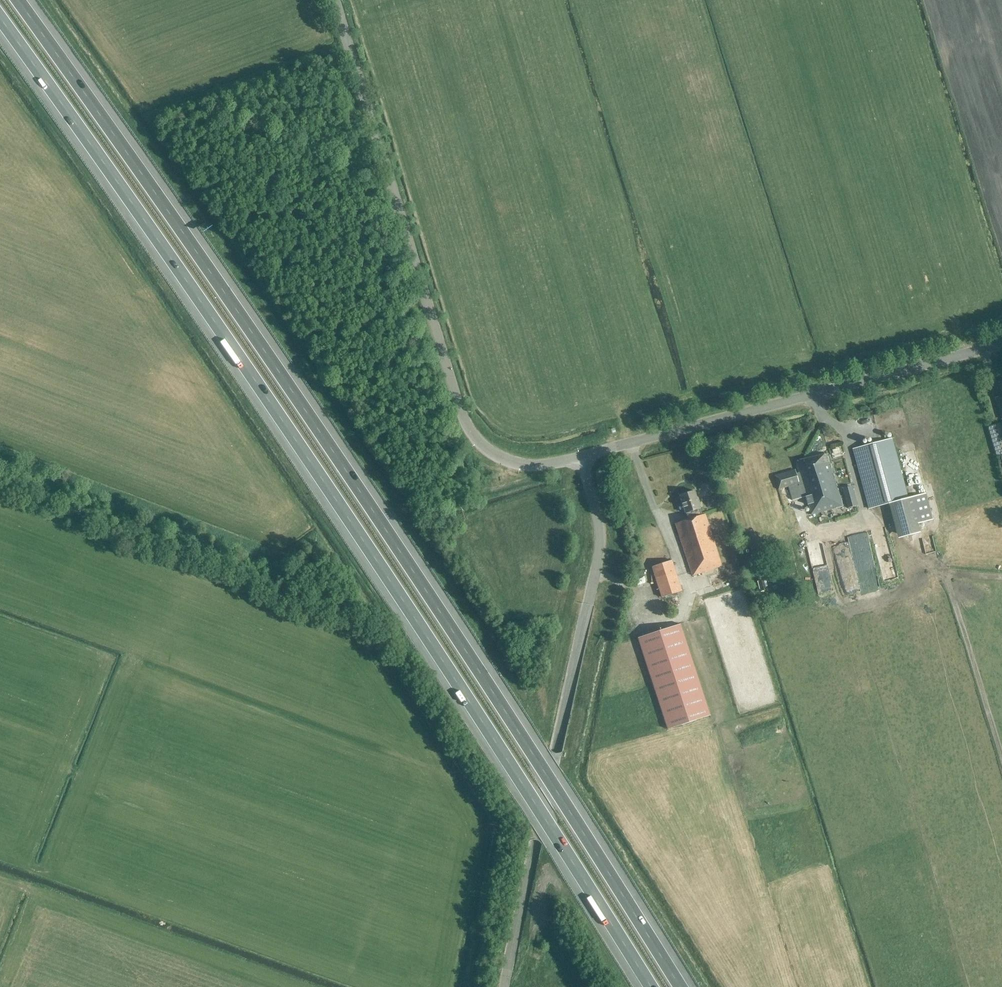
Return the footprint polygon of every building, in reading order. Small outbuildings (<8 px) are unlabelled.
[(906,413),(908,424),(923,422),(921,411),(906,413)] [(996,456),(1001,455),(1001,454),(994,425),(988,427),(996,456)] [(843,438),(834,441),(838,450),(847,447),(843,438)] [(869,509),(888,504),(898,539),(920,533),(918,524),(932,520),(925,493),(907,498),(891,439),(853,449),(869,509)] [(806,497),(807,502),(811,514),(842,506),(827,454),(795,461),(799,473),(796,474),(795,470),(775,476),(779,489),(788,486),(793,501),(800,499),(806,497)] [(713,489),(709,475),(704,476),(708,491),(713,489)] [(858,506),(852,487),(842,489),(848,508),(858,506)] [(675,524),(692,576),(722,566),(705,514),(702,515),(700,509),(700,508),(695,491),(680,496),(686,513),(690,512),(692,518),(675,524)] [(840,548),(808,555),(811,568),(858,558),(854,542),(851,542),(850,536),(840,538),(839,531),(836,532),(840,548)] [(662,598),(682,591),(672,560),(652,567),(662,598)] [(901,566),(888,570),(892,582),(905,578),(901,566)] [(651,567),(644,568),(646,576),(653,574),(651,567)] [(697,618),(700,626),(710,623),(707,614),(697,618)] [(680,624),(638,638),(668,729),(710,716),(680,624)]
